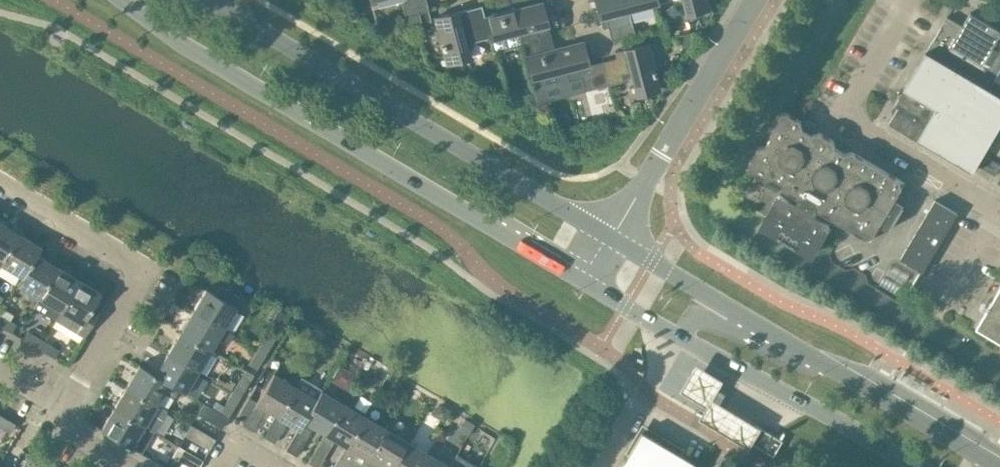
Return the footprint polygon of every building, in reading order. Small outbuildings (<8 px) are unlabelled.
[(407,23),(420,20),(418,12),(428,10),(426,0),(406,0),(401,1),(407,23)] [(611,39),(634,34),(630,19),(624,21),(622,12),(657,3),(657,0),(595,0),(602,28),(608,26),(611,39)] [(685,14),(708,8),(706,0),(681,0),(685,14)] [(525,55),(548,49),(544,36),(550,35),(541,1),(484,16),(483,16),(488,36),(492,51),(522,44),(525,55)] [(483,16),(484,16),(481,4),(434,17),(446,63),(470,57),(468,50),(471,48),(473,45),(473,40),(488,36),(483,16)] [(889,121),(913,135),(914,140),(919,139),(973,171),(977,164),(983,154),(999,125),(999,29),(970,12),(963,25),(947,16),(903,90),(898,91),(899,96),(895,103),(899,105),(889,121)] [(680,22),(683,33),(691,31),(688,20),(680,22)] [(567,94),(608,83),(603,60),(589,64),(583,41),(548,49),(525,55),(530,79),(565,70),(568,80),(564,81),(567,94)] [(630,72),(636,95),(659,89),(647,43),(614,51),(616,57),(603,60),(608,83),(622,80),(621,74),(630,72)] [(631,102),(633,114),(641,112),(639,100),(631,102)] [(762,221),(816,252),(817,251),(815,250),(830,225),(814,215),(817,209),(871,240),(882,220),(891,225),(890,227),(891,228),(904,205),(903,205),(902,207),(894,201),(905,182),(852,150),(844,152),(836,148),(834,140),(786,111),(778,113),(769,128),(771,136),(766,144),(758,146),(749,161),(751,169),(766,178),(774,176),(782,181),(784,189),(799,198),(796,204),(779,195),(764,220),(763,219),(762,221)] [(995,175),(999,167),(999,164),(983,154),(977,164),(995,175)] [(900,258),(923,271),(957,212),(935,199),(900,258)] [(1,264),(19,233),(0,222),(0,263),(1,264)] [(36,254),(41,246),(19,233),(1,264),(22,276),(36,254)] [(17,284),(39,297),(57,266),(36,254),(22,276),(17,284)] [(44,313),(55,319),(79,279),(57,266),(39,297),(50,303),(44,313)] [(55,319),(83,336),(101,306),(94,302),(101,292),(79,279),(55,319)] [(205,287),(192,309),(223,328),(236,306),(205,287)] [(999,340),(999,287),(977,326),(999,340)] [(192,309),(180,331),(211,349),(218,337),(227,342),(232,333),(223,328),(192,309)] [(11,331),(16,324),(0,314),(0,325),(11,331)] [(23,338),(38,348),(43,340),(27,330),(23,338)] [(180,331),(167,352),(198,370),(211,349),(180,331)] [(258,348),(266,353),(275,337),(267,333),(258,348)] [(38,348),(54,357),(58,349),(43,340),(38,348)] [(249,363),(257,368),(266,353),(258,348),(249,363)] [(167,352),(155,373),(154,373),(169,382),(169,383),(179,388),(185,392),(198,370),(167,352)] [(762,427),(713,397),(719,387),(724,379),(697,362),(681,389),(708,405),(700,417),(749,447),(762,427)] [(139,363),(126,385),(157,403),(163,392),(173,398),(179,388),(169,383),(169,382),(154,373),(155,373),(139,363)] [(277,415),(295,385),(273,372),(256,401),(249,396),(239,413),(246,417),(243,423),(253,429),(256,423),(268,430),(276,415),(277,415)] [(233,391),(241,395),(250,380),(242,375),(233,391)] [(113,407),(144,425),(154,431),(167,410),(157,403),(126,385),(113,407)] [(316,397),(295,385),(277,415),(276,415),(268,430),(264,436),(274,442),(287,421),(298,428),(316,397)] [(324,433),(343,402),(321,389),(316,397),(298,428),(285,449),(296,455),(313,426),(324,433)] [(224,406),(231,411),(241,395),(233,391),(224,406)] [(197,413),(221,428),(228,417),(203,402),(197,413)] [(364,415),(343,402),(324,433),(307,461),(316,466),(317,466),(334,439),(345,445),(346,446),(364,415)] [(100,428),(131,447),(144,425),(113,407),(100,428)] [(10,431),(14,423),(0,415),(0,425),(10,431)] [(385,427),(364,415),(346,446),(345,445),(332,466),(361,466),(367,458),(385,427)] [(184,434),(209,449),(215,438),(191,424),(184,434)] [(747,439),(774,455),(783,440),(756,424),(747,439)] [(407,440),(385,427),(367,458),(361,466),(375,466),(377,464),(382,466),(391,466),(407,440)] [(698,462),(643,430),(622,466),(695,466),(698,462)] [(428,453),(407,440),(391,466),(419,466),(428,453)] [(191,466),(198,466),(203,459),(178,445),(172,456),(191,466)] [(34,466),(41,466),(44,462),(28,453),(23,461),(34,466)] [(449,465),(428,453),(419,466),(448,466),(449,465)]
